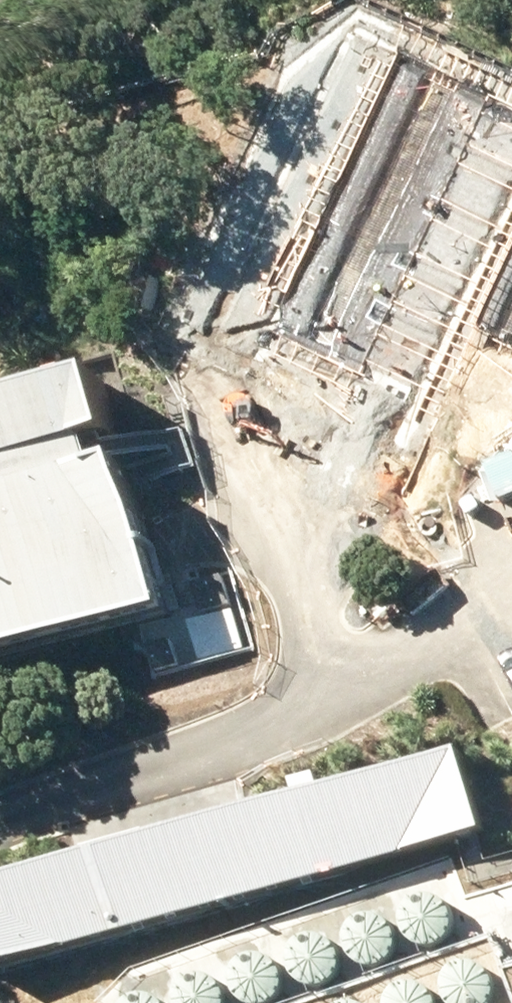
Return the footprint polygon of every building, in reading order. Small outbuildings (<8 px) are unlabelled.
[(397,247),(409,222),(346,191),(398,84),(321,47),(185,327),(224,346),(263,365),(335,218),(397,247)] [(467,191),(476,197),(486,199),(497,198),(507,194),(511,188),(511,146),(505,140),(495,136),(484,136),(474,139),(466,145),(460,153),(457,163),(457,173),(460,183),(467,191)] [(394,168),(399,170),(405,171),(410,169),(415,166),(418,161),(419,156),(418,150),(416,145),(412,141),(407,139),(401,139),(396,140),(392,143),(389,146),(387,151),(387,156),(388,160),(390,164),(394,168)] [(377,203),(382,205),(387,205),(393,204),(397,200),(400,196),(402,190),(401,185),(399,180),(395,176),(389,174),(384,173),(378,175),(375,178),(372,181),(370,186),(369,190),(370,195),(373,199),(377,203)] [(431,253),(437,261),(446,266),(457,269),(467,268),(477,263),(485,256),(489,246),(491,236),(489,225),(483,216),(475,209),(465,206),(455,205),(445,208),(436,214),(430,222),(427,232),(427,242),(431,253)] [(349,268),(355,271),(360,271),(366,269),(370,266),(373,261),(374,256),(374,250),(371,246),(367,242),(362,239),(357,239),(351,241),(347,243),(344,247),(343,251),(342,256),(343,261),(345,265),(349,268)] [(403,317),(409,326),(418,331),(429,334),(439,333),(449,328),(457,321),(461,311),(463,301),(461,290),(455,281),(447,274),(437,271),(427,270),(417,273),(408,279),(402,287),(399,297),(399,307),(403,317)] [(0,367),(0,625),(171,581),(161,540),(108,339),(0,367)] [(367,389),(373,397),(382,403),(393,405),(403,404),(413,399),(421,392),(425,382),(427,372),(425,362),(419,352),(411,346),(401,342),(391,341),(381,344),(372,350),(366,358),(363,368),(363,379),(367,389)] [(326,394),(298,456),(398,499),(425,436),(326,394)] [(0,856),(0,950),(468,827),(488,822),(465,734),(0,856)] [(247,956),(254,959),(263,961),(271,959),(278,955),(283,949),(286,941),(287,933),(284,926),(280,919),(273,914),(265,912),(257,912),(250,915),(243,920),(239,927),(237,934),(238,942),(242,950),(247,956)] [(184,1002),(204,1002),(209,1000),(215,994),(218,986),(218,978),(216,970),(212,964),(205,959),(197,957),(189,957),(181,960),(175,965),(171,972),(169,979),(170,987),(173,995),(179,1001),(184,1002)] [(328,996),(323,989),(317,985),(309,982),(301,983),(293,985),(287,990),(283,997),(281,1002),(330,1002),(328,996)]
